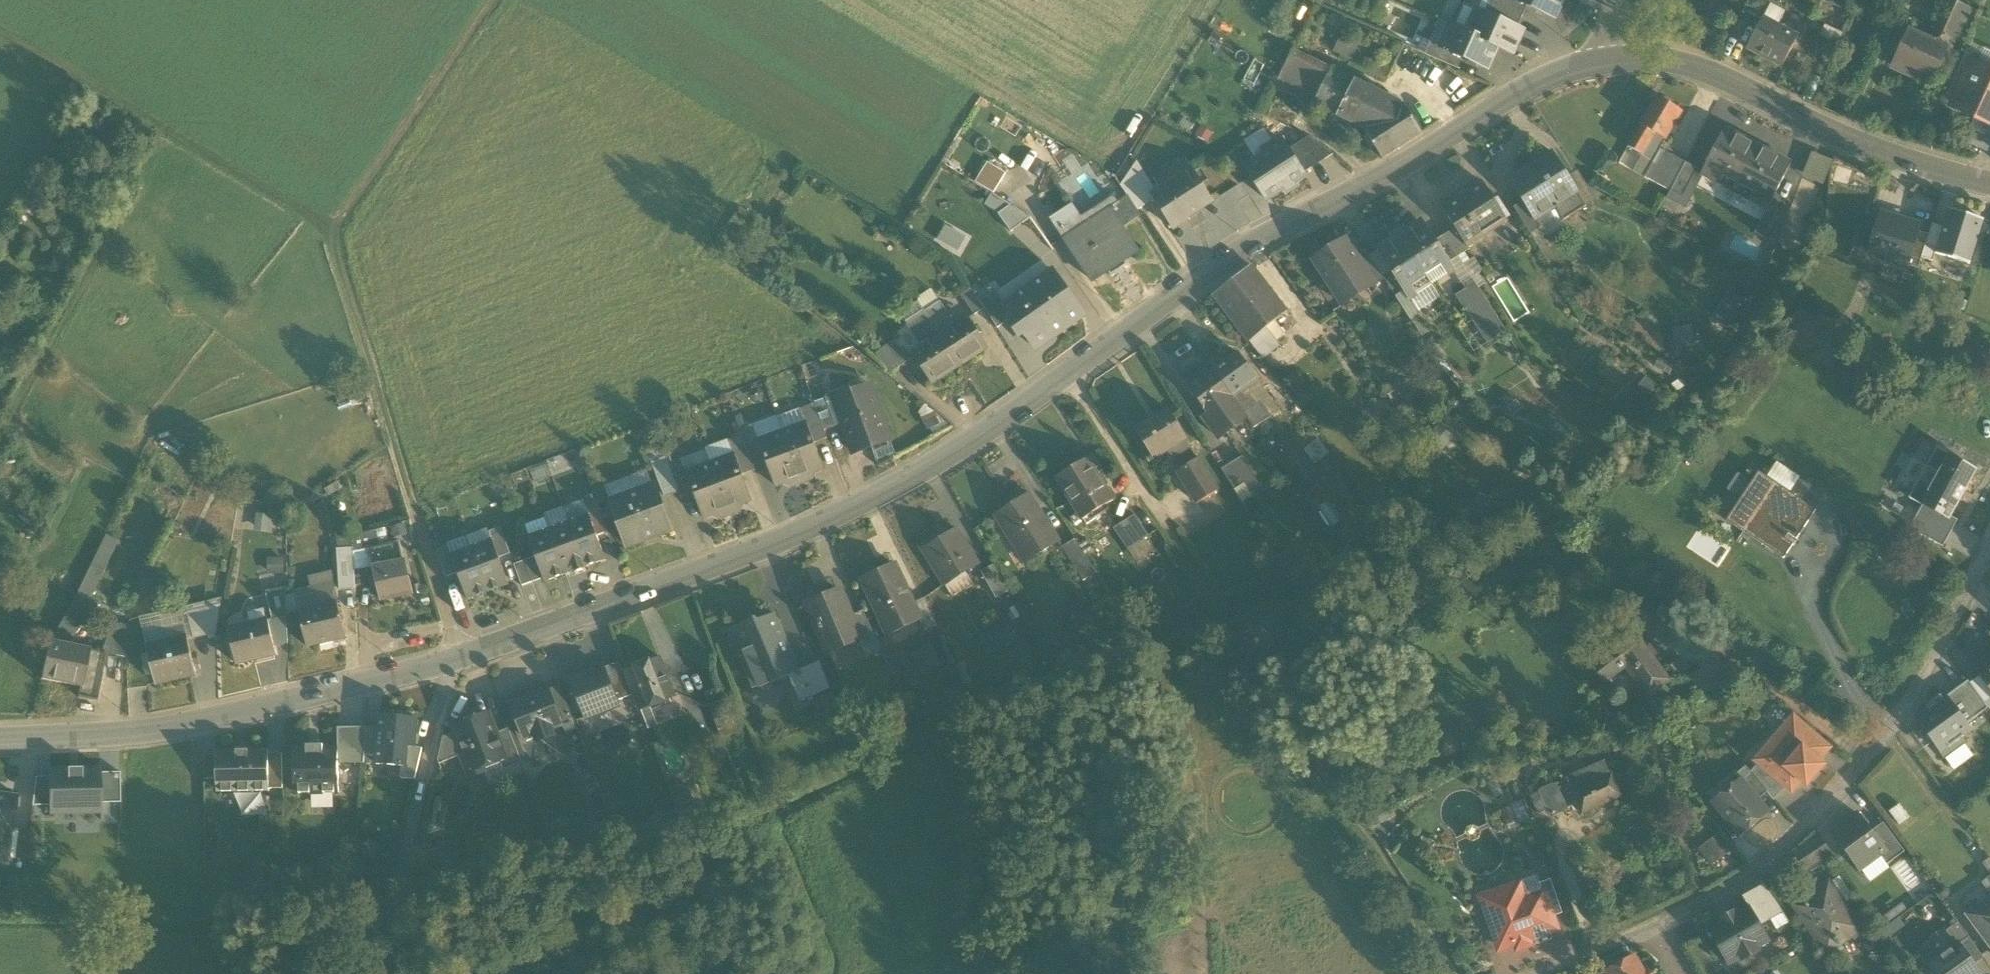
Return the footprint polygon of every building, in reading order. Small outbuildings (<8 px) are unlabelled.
[(1489,2),(1522,17),(1527,6),(1514,0),(1490,0),(1489,2)] [(1562,0),(1514,0),(1527,6),(1554,18),(1562,0)] [(1757,18),(1766,0),(1748,0),(1742,11),(1757,18)] [(1947,46),(1965,6),(1952,0),(1948,0),(1931,39),(1947,46)] [(1517,28),(1522,17),(1489,2),(1484,13),(1517,28)] [(1771,3),(1763,19),(1777,26),(1785,11),(1771,3)] [(1467,32),(1477,10),(1465,4),(1455,26),(1467,32)] [(1948,47),(1958,52),(1977,12),(1965,6),(1947,46),(1948,47)] [(1477,10),(1467,32),(1455,26),(1452,25),(1442,47),(1441,48),(1462,58),(1487,69),(1497,47),(1512,54),(1522,30),(1517,28),(1484,13),(1477,10)] [(1747,48),(1782,66),(1798,37),(1777,26),(1763,19),(1747,48)] [(1440,20),(1430,42),(1442,47),(1452,25),(1440,20)] [(1842,35),(1825,25),(1819,35),(1831,41),(1837,44),(1842,35)] [(1892,65),(1932,83),(1948,47),(1947,46),(1931,39),(1908,29),(1892,65)] [(1335,52),(1351,60),(1359,44),(1342,36),(1338,45),(1335,52)] [(1837,44),(1831,41),(1821,63),(1829,67),(1840,45),(1837,44)] [(1424,54),(1457,69),(1462,58),(1441,48),(1442,47),(1430,42),(1424,54)] [(1978,62),(1989,67),(1989,53),(1983,50),(1978,62)] [(1274,86),(1313,105),(1328,74),(1290,55),(1274,86)] [(1972,59),(1964,77),(1970,79),(1978,62),(1972,59)] [(1989,127),(1989,67),(1978,62),(1970,79),(1964,77),(1954,100),(1976,110),(1972,119),(1989,127)] [(1313,105),(1337,117),(1355,81),(1331,69),(1328,74),(1313,105)] [(1355,81),(1337,117),(1334,123),(1351,132),(1354,126),(1364,130),(1382,159),(1422,134),(1403,105),(1355,81)] [(1639,125),(1640,126),(1655,134),(1665,141),(1682,112),(1655,96),(1639,125)] [(1950,109),(1972,119),(1976,110),(1954,100),(1950,109)] [(1628,147),(1643,156),(1655,134),(1640,126),(1628,147)] [(1704,174),(1735,190),(1756,150),(1742,142),(1742,141),(1723,131),(1723,132),(1703,172),(1702,173),(1704,174)] [(1665,141),(1655,134),(1643,156),(1653,162),(1660,150),(1665,141)] [(1308,137),(1288,150),(1303,174),(1333,155),(1308,137)] [(1288,150),(1281,139),(1263,150),(1266,154),(1246,167),(1267,200),(1282,190),(1296,182),(1304,176),(1303,174),(1288,150)] [(1644,177),(1671,191),(1685,163),(1660,150),(1653,162),(1644,177)] [(1771,157),(1756,150),(1735,190),(1769,207),(1769,206),(1790,167),(1790,166),(1772,156),(1771,157)] [(1803,170),(1825,177),(1831,157),(1809,151),(1803,170)] [(1555,207),(1564,220),(1586,206),(1567,177),(1552,153),(1510,180),(1524,201),(1536,220),(1537,219),(1555,207)] [(1653,162),(1643,156),(1634,171),(1644,177),(1653,162)] [(1120,184),(1127,196),(1135,208),(1154,196),(1152,193),(1156,191),(1136,158),(1120,184)] [(1153,179),(1159,189),(1192,169),(1186,159),(1153,179)] [(976,183),(993,194),(1006,174),(988,163),(976,183)] [(1697,169),(1685,163),(1671,191),(1682,197),(1697,169)] [(1154,196),(1174,227),(1189,217),(1188,216),(1214,200),(1194,168),(1192,169),(1159,189),(1156,191),(1152,193),(1154,196)] [(1682,197),(1671,191),(1666,199),(1685,209),(1704,174),(1702,173),(1703,172),(1697,169),(1682,197)] [(1567,177),(1586,206),(1596,200),(1577,171),(1567,177)] [(1296,182),(1282,190),(1286,196),(1300,188),(1296,182)] [(1455,228),(1466,246),(1467,245),(1484,234),(1481,229),(1502,215),(1505,220),(1506,219),(1483,183),(1442,210),(1455,228)] [(999,214),(1010,206),(992,194),(985,205),(999,214)] [(1082,217),(1079,213),(1076,216),(1083,227),(1091,221),(1095,227),(1110,217),(1106,211),(1118,202),(1114,196),(1082,217)] [(1140,216),(1135,208),(1127,196),(1118,202),(1106,211),(1110,217),(1112,216),(1122,229),(1140,216)] [(1513,207),(1530,234),(1542,226),(1537,219),(1536,220),(1524,201),(1513,207)] [(1010,206),(999,214),(1011,232),(1030,218),(1010,206)] [(1767,240),(1776,210),(1769,206),(1769,207),(1755,233),(1767,240)] [(1537,219),(1542,226),(1548,236),(1566,224),(1564,220),(1555,207),(1537,219)] [(1071,208),(1052,221),(1057,228),(1076,216),(1071,208)] [(1983,220),(1949,209),(1943,227),(1935,254),(1969,265),(1983,220)] [(1767,240),(1779,243),(1788,214),(1776,210),(1767,240)] [(1896,218),(1881,213),(1868,252),(1886,257),(1885,263),(1905,269),(1906,266),(1917,231),(1918,228),(1895,220),(1896,218)] [(1481,229),(1484,234),(1505,220),(1502,215),(1481,229)] [(1076,216),(1057,228),(1092,281),(1112,269),(1110,266),(1136,250),(1122,229),(1112,216),(1110,217),(1095,227),(1091,221),(1083,227),(1076,216)] [(1433,242),(1421,223),(1379,250),(1391,269),(1405,291),(1409,297),(1431,283),(1451,270),(1447,264),(1433,242)] [(1921,258),(1932,262),(1935,254),(1943,227),(1932,224),(1928,235),(1921,258)] [(938,240),(958,251),(966,237),(946,226),(938,240)] [(1544,239),(1548,236),(1542,226),(1530,234),(1539,248),(1545,244),(1547,243),(1544,239)] [(1466,246),(1455,228),(1433,242),(1447,264),(1457,257),(1465,252),(1469,249),(1467,245),(1466,246)] [(1917,231),(1906,266),(1918,269),(1921,258),(1928,235),(1917,231)] [(1314,258),(1340,299),(1370,279),(1355,256),(1344,239),(1314,258)] [(1545,244),(1539,248),(1548,262),(1554,258),(1545,244)] [(1374,286),(1385,280),(1382,275),(1370,256),(1365,249),(1355,256),(1370,279),(1374,286)] [(1370,256),(1382,275),(1391,269),(1379,250),(1370,256)] [(1457,257),(1462,265),(1470,260),(1465,252),(1457,257)] [(1049,257),(999,290),(1005,299),(1055,265),(1049,257)] [(1447,264),(1451,270),(1460,285),(1462,284),(1465,289),(1474,283),(1471,279),(1462,265),(1457,257),(1447,264)] [(1470,260),(1462,265),(1471,279),(1479,274),(1483,271),(1474,257),(1470,260)] [(1212,295),(1249,342),(1287,312),(1250,265),(1212,295)] [(1405,291),(1391,269),(1382,275),(1385,280),(1396,297),(1405,291)] [(1083,314),(1053,271),(1004,304),(1013,318),(1008,321),(1019,337),(1024,334),(1035,348),(1051,337),(1053,338),(1075,323),(1073,321),(1083,314)] [(1471,279),(1474,283),(1475,284),(1478,289),(1485,284),(1479,274),(1471,279)] [(1344,305),(1374,286),(1370,279),(1340,299),(1344,305)] [(1409,297),(1419,312),(1440,298),(1431,283),(1409,297)] [(1475,284),(1474,283),(1465,289),(1455,295),(1487,344),(1505,332),(1478,289),(1475,284)] [(997,328),(1008,321),(1013,318),(1004,304),(993,288),(977,299),(984,309),(997,328)] [(918,303),(924,311),(940,302),(931,289),(919,298),(918,303)] [(961,296),(974,315),(984,309),(977,299),(971,289),(961,296)] [(1710,318),(1728,328),(1745,300),(1728,290),(1710,318)] [(1419,312),(1409,297),(1405,291),(1396,297),(1411,321),(1419,315),(1420,314),(1419,312)] [(928,317),(941,337),(950,331),(948,327),(954,323),(940,302),(924,311),(928,317)] [(924,311),(918,303),(901,314),(911,328),(928,317),(924,311)] [(1813,348),(1830,325),(1809,310),(1793,334),(1813,348)] [(1419,315),(1411,321),(1421,337),(1429,332),(1419,315)] [(929,339),(932,343),(941,337),(928,317),(911,328),(921,344),(929,339)] [(967,320),(950,331),(941,337),(959,365),(985,347),(977,335),(973,329),(967,320)] [(1672,329),(1675,349),(1695,346),(1691,326),(1672,329)] [(1249,342),(1263,359),(1280,346),(1267,328),(1249,342)] [(959,365),(941,337),(932,343),(914,354),(920,363),(924,369),(932,382),(959,365)] [(899,368),(909,360),(895,341),(876,354),(889,371),(897,365),(899,368)] [(1237,353),(1213,370),(1233,397),(1239,392),(1256,379),(1237,353)] [(1189,388),(1208,414),(1209,415),(1233,397),(1213,370),(1189,388)] [(1638,387),(1649,396),(1657,386),(1646,377),(1638,387)] [(835,402),(854,454),(890,441),(871,389),(835,402)] [(1247,417),(1254,428),(1271,416),(1261,402),(1255,406),(1250,398),(1246,401),(1239,392),(1233,397),(1247,417)] [(1499,402),(1512,415),(1521,405),(1509,393),(1499,402)] [(813,401),(814,405),(824,431),(836,427),(825,397),(813,401)] [(1247,417),(1233,397),(1209,415),(1208,414),(1203,418),(1218,438),(1247,417)] [(827,439),(824,431),(814,405),(800,410),(806,425),(807,425),(814,444),(827,439)] [(777,418),(783,434),(806,425),(800,410),(800,409),(777,418)] [(1135,429),(1153,458),(1186,438),(1169,410),(1150,422),(1149,420),(1135,429)] [(1440,424),(1427,437),(1441,451),(1454,438),(1440,424)] [(807,425),(806,425),(783,434),(801,483),(810,480),(807,474),(823,468),(814,444),(807,425)] [(740,433),(742,437),(753,466),(765,462),(758,443),(760,442),(754,427),(740,433)] [(793,487),(801,483),(783,434),(760,442),(758,443),(765,462),(774,486),(790,480),(793,487)] [(755,471),(753,466),(742,437),(728,442),(734,457),(735,457),(742,475),(755,471)] [(1919,479),(1908,498),(1922,506),(1934,513),(1949,521),(1951,517),(1977,470),(1937,448),(1926,467),(1937,473),(1930,486),(1919,479)] [(734,457),(711,466),(729,515),(738,512),(736,506),(751,500),(742,475),(735,457),(734,457)] [(1244,484),(1251,494),(1261,487),(1242,457),(1221,469),(1234,490),(1244,484)] [(682,459),(669,464),(679,492),(681,498),(693,493),(686,474),(688,474),(682,459)] [(1056,478),(1083,521),(1084,520),(1080,513),(1093,505),(1097,511),(1113,501),(1086,459),(1056,478)] [(1177,472),(1188,490),(1209,477),(1198,459),(1177,472)] [(665,498),(679,492),(669,464),(667,460),(653,466),(665,498)] [(1777,462),(1766,478),(1789,493),(1800,477),(1777,462)] [(721,518),(729,515),(711,466),(688,474),(686,474),(693,493),(703,518),(718,512),(721,518)] [(1926,467),(1919,479),(1930,486),(1937,473),(1926,467)] [(1741,499),(1726,521),(1783,559),(1793,545),(1785,539),(1781,537),(1785,532),(1788,534),(1796,540),(1816,511),(1789,493),(1766,478),(1758,473),(1752,482),(1741,499)] [(1726,490),(1741,499),(1752,482),(1737,473),(1726,490)] [(1188,490),(1197,505),(1218,492),(1209,477),(1188,490)] [(610,502),(627,547),(671,530),(654,486),(610,502)] [(1197,505),(1206,520),(1227,507),(1218,492),(1197,505)] [(1025,561),(1026,562),(1058,541),(1029,495),(996,516),(1011,538),(1016,535),(1030,558),(1025,561)] [(1080,513),(1084,520),(1097,511),(1093,505),(1080,513)] [(1922,506),(1909,529),(1921,536),(1934,513),(1922,506)] [(1934,513),(1921,536),(1942,547),(1957,520),(1951,517),(1949,521),(1934,513)] [(589,515),(568,523),(585,568),(605,560),(589,515)] [(1124,524),(1137,545),(1149,537),(1135,517),(1124,524)] [(585,569),(585,568),(568,523),(549,530),(565,575),(574,571),(575,573),(585,569)] [(492,540),(499,558),(510,554),(500,528),(489,532),(492,540)] [(1560,534),(1564,538),(1571,532),(1568,528),(1560,534)] [(544,582),(565,575),(549,530),(528,537),(535,557),(543,579),(544,582)] [(924,550),(945,584),(977,565),(956,530),(924,550)] [(104,534),(88,567),(100,572),(115,540),(104,534)] [(1011,538),(1025,561),(1030,558),(1016,535),(1011,538)] [(369,543),(372,556),(388,552),(385,540),(369,543)] [(492,540),(471,547),(488,592),(508,585),(499,558),(492,540)] [(1062,549),(1083,582),(1096,574),(1075,540),(1062,549)] [(437,551),(446,578),(457,573),(451,555),(448,547),(437,551)] [(467,600),(488,592),(471,547),(451,555),(457,573),(467,600)] [(372,556),(375,568),(404,562),(401,549),(388,552),(372,556)] [(339,552),(341,588),(354,588),(352,551),(339,552)] [(269,561),(273,573),(285,569),(282,557),(269,561)] [(524,561),(532,583),(543,579),(535,557),(524,561)] [(521,587),(532,583),(524,561),(514,565),(521,587)] [(411,594),(404,562),(375,568),(381,600),(411,594)] [(979,573),(994,599),(1008,591),(993,565),(979,573)] [(83,609),(100,572),(88,567),(71,604),(83,609)] [(862,582),(886,632),(887,632),(885,626),(897,621),(899,626),(917,618),(918,617),(912,604),(895,567),(862,582)] [(293,594),(298,613),(337,603),(332,584),(293,594)] [(266,594),(272,620),(286,617),(286,590),(266,594)] [(809,606),(829,652),(858,640),(860,639),(851,618),(840,593),(809,606)] [(917,618),(923,632),(936,625),(923,598),(912,604),(918,617),(917,618)] [(298,613),(306,646),(345,637),(337,603),(298,613)] [(48,642),(58,644),(64,633),(71,635),(86,610),(83,609),(71,604),(48,642)] [(188,613),(194,638),(217,633),(221,604),(188,613)] [(858,640),(867,659),(882,652),(863,613),(851,618),(860,639),(858,640)] [(746,655),(760,688),(789,676),(798,672),(798,671),(774,615),(757,622),(756,620),(729,631),(740,657),(746,655)] [(228,630),(236,664),(276,654),(268,620),(228,630)] [(991,650),(1018,640),(1011,623),(985,633),(991,650)] [(104,654),(127,658),(126,624),(111,625),(105,641),(101,652),(100,653),(104,654)] [(144,635),(147,648),(171,642),(168,629),(144,635)] [(105,641),(71,635),(64,633),(58,644),(89,650),(101,652),(105,641)] [(187,638),(171,642),(147,648),(156,684),(196,674),(187,638)] [(1634,638),(1603,661),(1615,677),(1616,676),(1625,669),(1647,698),(1669,682),(1662,673),(1660,673),(1634,638)] [(41,680),(79,688),(81,688),(89,650),(58,644),(48,642),(42,672),(41,680)] [(924,674),(943,665),(933,642),(913,651),(924,674)] [(101,652),(89,650),(81,688),(79,688),(77,698),(96,702),(102,674),(100,674),(104,654),(100,653),(101,652)] [(1973,667),(1980,677),(1989,691),(1989,655),(1973,667)] [(1714,657),(1687,677),(1708,705),(1735,684),(1714,657)] [(627,673),(641,709),(649,705),(673,696),(659,660),(627,673)] [(1616,677),(1616,676),(1615,677),(1603,661),(1593,668),(1606,685),(1616,677)] [(620,662),(604,669),(616,702),(633,695),(620,662)] [(789,676),(800,702),(831,689),(819,662),(798,671),(798,672),(789,676)] [(618,705),(616,702),(604,669),(572,681),(586,718),(618,705)] [(1970,684),(1983,702),(1989,697),(1989,691),(1980,677),(1970,684)] [(1967,681),(1953,692),(1973,719),(1988,709),(1983,702),(1970,684),(1967,681)] [(547,690),(560,724),(573,719),(560,685),(547,690)] [(536,733),(538,739),(551,734),(549,728),(560,724),(547,690),(512,704),(521,727),(525,738),(536,733)] [(1934,706),(1916,719),(1944,757),(1964,743),(1961,739),(1971,731),(1966,725),(1973,719),(1953,692),(1943,699),(1940,696),(1931,702),(1934,706)] [(712,703),(726,741),(747,733),(740,712),(733,695),(712,703)] [(501,708),(509,729),(509,731),(521,727),(512,704),(501,708)] [(641,709),(648,728),(657,725),(649,705),(641,709)] [(461,756),(469,777),(484,771),(483,767),(500,761),(505,759),(495,734),(487,714),(455,726),(458,731),(466,753),(460,755),(461,756)] [(415,729),(417,718),(380,715),(379,728),(377,756),(376,764),(401,766),(406,766),(407,745),(411,746),(412,729),(415,729)] [(1791,790),(1800,780),(1785,767),(1802,747),(1817,760),(1827,748),(1817,740),(1819,738),(1805,726),(1804,728),(1793,719),(1757,761),(1759,763),(1786,786),(1791,790)] [(569,747),(560,724),(549,728),(551,734),(538,739),(545,757),(569,747)] [(338,749),(338,764),(364,764),(365,755),(367,727),(338,728),(338,749)] [(367,727),(365,755),(377,756),(379,728),(367,727)] [(522,762),(509,731),(509,729),(495,734),(505,759),(500,761),(503,769),(522,762)] [(438,760),(439,764),(461,756),(460,755),(466,753),(458,731),(443,737),(438,760)] [(1964,743),(1944,757),(1954,771),(1974,756),(1964,743)] [(338,764),(338,749),(323,749),(323,745),(306,745),(307,749),(294,750),(295,794),(339,793),(338,764)] [(401,766),(400,778),(415,779),(422,748),(411,746),(407,745),(406,766),(401,766)] [(1785,767),(1800,780),(1802,777),(1801,776),(1813,762),(1815,763),(1817,760),(1802,747),(1785,767)] [(217,779),(217,793),(269,792),(269,789),(269,753),(268,750),(216,751),(217,755),(217,779)] [(269,753),(269,789),(283,789),(282,753),(269,753)] [(204,755),(204,779),(217,779),(217,755),(204,755)] [(1823,765),(1817,760),(1815,763),(1813,762),(1801,776),(1802,777),(1800,780),(1806,786),(1823,765)] [(1566,780),(1572,793),(1610,775),(1604,762),(1566,780)] [(1786,786),(1759,763),(1750,772),(1751,774),(1767,793),(1773,800),(1786,786)] [(1741,781),(1742,781),(1751,774),(1750,772),(1745,767),(1735,775),(1740,781),(1741,781)] [(100,768),(48,769),(48,777),(48,806),(49,815),(101,814),(101,804),(100,773),(100,768)] [(120,772),(100,773),(101,804),(120,803),(120,772)] [(1611,774),(1610,775),(1572,793),(1582,814),(1621,796),(1611,774)] [(1742,781),(1757,800),(1767,793),(1751,774),(1742,781)] [(48,806),(48,777),(35,777),(32,806),(48,806)] [(1716,807),(1739,835),(1767,812),(1757,800),(1742,781),(1741,781),(1740,781),(1727,793),(1730,796),(1716,807)] [(1548,811),(1551,817),(1565,810),(1555,786),(1540,793),(1548,811)] [(1530,798),(1538,816),(1548,811),(1540,793),(1530,798)] [(1730,796),(1727,793),(1713,804),(1716,807),(1730,796)] [(12,831),(13,829),(16,796),(0,794),(0,829),(12,831)] [(1900,803),(1888,812),(1898,825),(1910,817),(1900,803)] [(1500,811),(1506,826),(1517,822),(1512,806),(1500,811)] [(1832,833),(1859,870),(1880,855),(1885,851),(1871,832),(1858,814),(1832,833)] [(1624,834),(1636,846),(1637,847),(1650,834),(1637,821),(1624,834)] [(1880,855),(1887,865),(1904,852),(1883,823),(1871,832),(1885,851),(1880,855)] [(13,858),(25,859),(28,831),(16,829),(13,858)] [(1715,836),(1698,850),(1711,866),(1729,851),(1715,836)] [(1793,858),(1802,871),(1829,852),(1818,836),(1793,858)] [(1880,855),(1859,870),(1869,883),(1889,868),(1887,865),(1880,855)] [(1543,893),(1539,883),(1536,875),(1522,880),(1528,898),(1543,893)] [(1838,875),(1826,884),(1843,910),(1846,907),(1856,901),(1838,875)] [(1543,893),(1543,895),(1555,891),(1551,879),(1539,883),(1543,893)] [(1770,920),(1783,912),(1763,884),(1742,896),(1749,909),(1750,909),(1760,926),(1770,920)] [(1826,954),(1827,953),(1840,944),(1841,944),(1838,940),(1859,926),(1846,907),(1843,910),(1826,884),(1794,906),(1826,954)] [(1494,930),(1500,948),(1555,929),(1551,918),(1543,895),(1543,893),(1528,898),(1513,903),(1508,890),(1483,899),(1488,914),(1486,919),(1489,927),(1494,930)] [(1543,895),(1551,918),(1562,914),(1555,891),(1543,895)] [(1967,915),(1989,947),(1989,898),(1967,915)] [(1902,903),(1884,916),(1889,922),(1906,910),(1902,903)] [(1750,909),(1749,909),(1737,916),(1735,913),(1721,921),(1723,924),(1710,932),(1728,963),(1741,956),(1743,959),(1757,951),(1753,944),(1766,937),(1760,926),(1750,909)] [(1790,922),(1783,912),(1770,920),(1776,930),(1790,922)] [(1948,930),(1958,943),(1959,943),(1959,944),(1968,938),(1958,923),(1948,930)] [(1838,940),(1841,944),(1862,929),(1859,926),(1838,940)] [(1959,944),(1974,965),(1983,959),(1968,938),(1959,944)] [(1932,973),(1981,973),(1974,965),(1959,944),(1959,943),(1958,943),(1957,944),(1958,945),(1928,966),(1927,965),(1926,966),(1932,973)] [(1844,949),(1840,944),(1827,953),(1830,958),(1844,949)] [(1642,973),(1633,959),(1607,973),(1642,973)]
